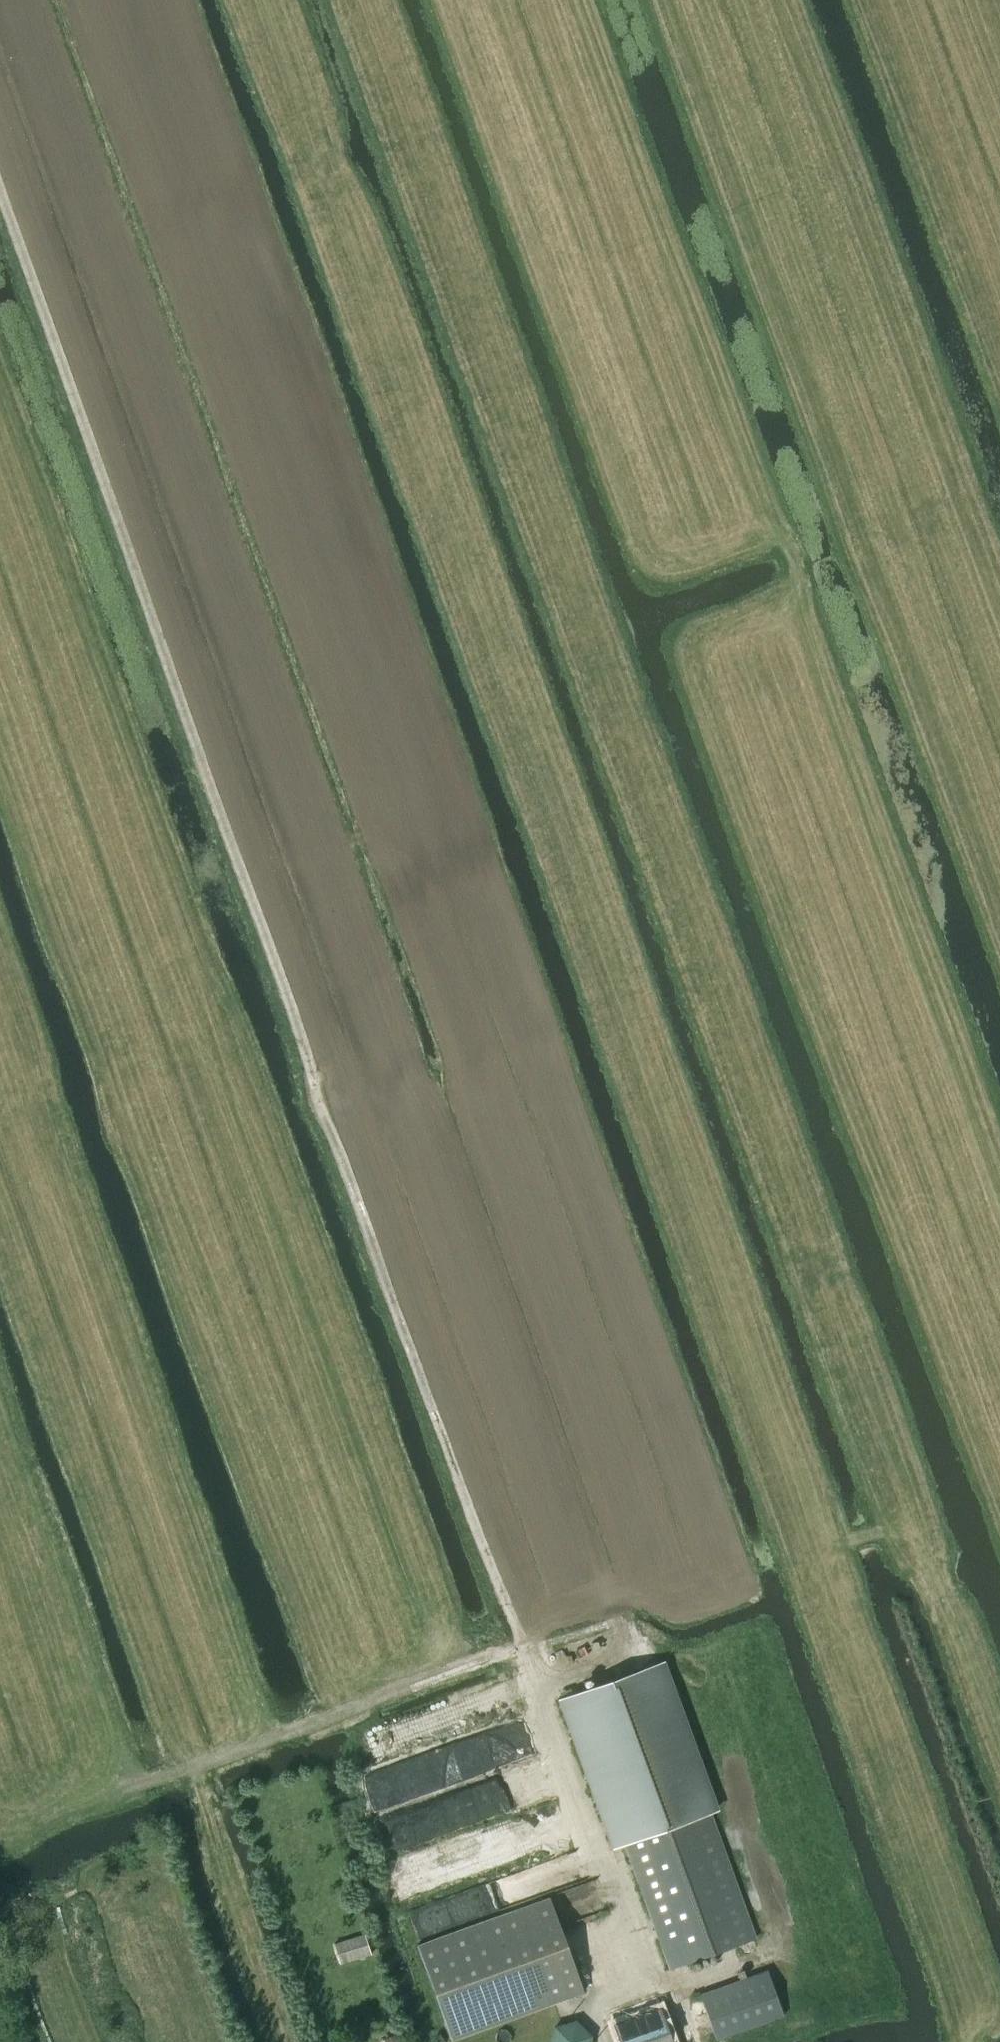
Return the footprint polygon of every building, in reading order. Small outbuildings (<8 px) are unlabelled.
[(719,1810),(664,1660),(556,1699),(611,1848),(623,1844),(669,1969),(755,1938),(711,1812),(719,1810)] [(582,1992),(547,1899),(416,1947),(451,2041),(582,1992)] [(370,1953),(364,1934),(333,1944),(339,1963),(370,1953)] [(782,2015),(766,1969),(698,1993),(715,2039),(782,2015)] [(553,2025),(549,2041),(590,2041),(592,2035),(575,2019),(553,2025)] [(619,2037),(621,2041),(674,2041),(666,2020),(619,2037)]
